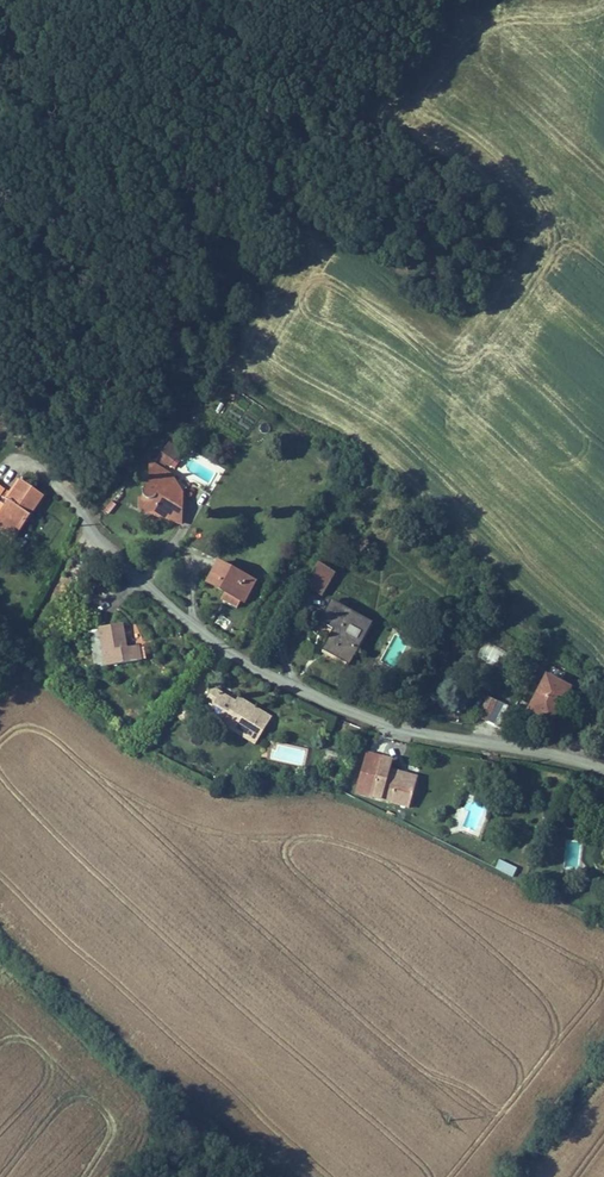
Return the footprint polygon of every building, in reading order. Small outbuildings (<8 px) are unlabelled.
[(220,386),(219,399),(234,401),(236,388),(220,386)] [(149,492),(147,502),(151,505),(165,505),(183,514),(190,516),(190,496),(186,481),(179,470),(158,460),(157,478),(152,481),(155,487),(149,492)] [(13,508),(1,529),(27,544),(51,500),(26,486),(13,508)] [(100,509),(105,515),(115,508),(111,501),(100,509)] [(13,508),(6,504),(0,515),(0,536),(23,550),(27,544),(1,529),(13,508)] [(165,505),(151,505),(153,506),(155,507),(158,508),(159,509),(161,509),(183,514),(165,505)] [(317,561),(304,585),(322,595),(335,571),(317,561)] [(216,568),(206,591),(226,599),(243,606),(245,607),(255,584),(216,568)] [(240,613),(243,606),(226,599),(223,606),(240,613)] [(349,663),(372,621),(331,599),(319,621),(332,629),(322,648),(349,663)] [(122,622),(97,626),(98,628),(88,630),(94,667),(142,659),(139,643),(126,646),(122,622)] [(523,657),(518,669),(526,672),(531,660),(523,657)] [(572,681),(549,672),(537,702),(563,713),(568,703),(564,701),(572,681)] [(496,697),(487,719),(495,722),(504,700),(496,697)] [(268,722),(251,710),(248,714),(227,700),(219,711),(226,716),(220,725),(251,747),(268,722)] [(213,720),(220,725),(226,716),(219,711),(213,720)] [(326,748),(322,760),(334,764),(339,753),(326,748)] [(365,751),(354,795),(409,808),(418,775),(390,767),(393,758),(365,751)] [(512,877),(517,867),(499,859),(495,868),(512,877)]
